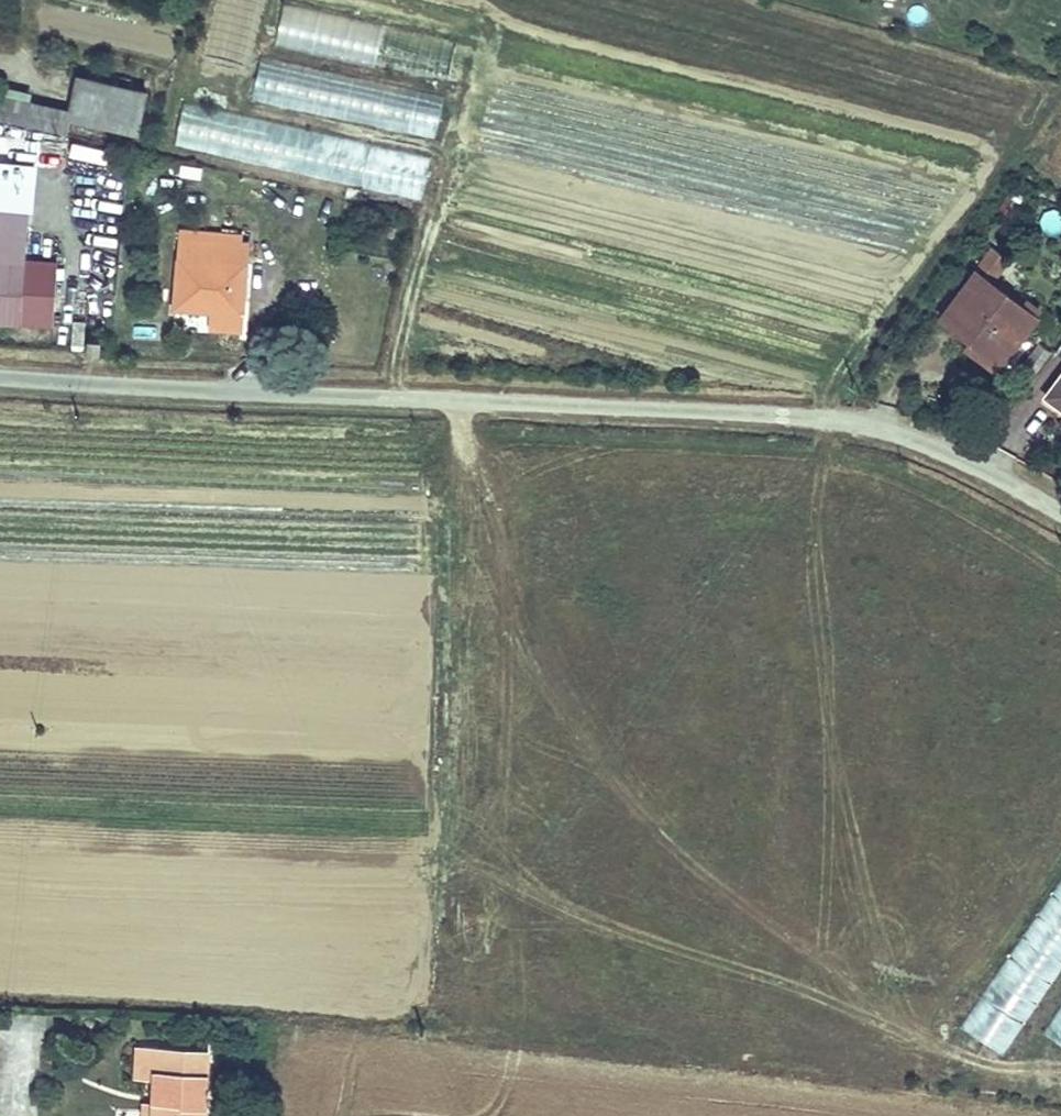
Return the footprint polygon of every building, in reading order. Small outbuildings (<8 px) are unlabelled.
[(71,72),(63,111),(130,125),(137,86),(71,72)] [(373,97),(371,129),(438,134),(441,92),(362,86),(361,96),(373,97)] [(179,107),(172,151),(364,185),(372,141),(179,107)] [(0,197),(0,313),(55,314),(55,255),(24,254),(21,197),(0,197)] [(173,230),(169,310),(241,313),(243,233),(173,230)] [(977,272),(942,317),(1003,363),(1037,317),(977,272)] [(103,337),(90,336),(89,350),(102,351),(103,337)] [(1049,395),(1060,404),(1060,380),(1049,395)] [(972,1035),(1016,1061),(1060,984),(1060,882),(972,1035)] [(206,1044),(140,1041),(140,1071),(154,1073),(152,1115),(202,1115),(206,1044)]
